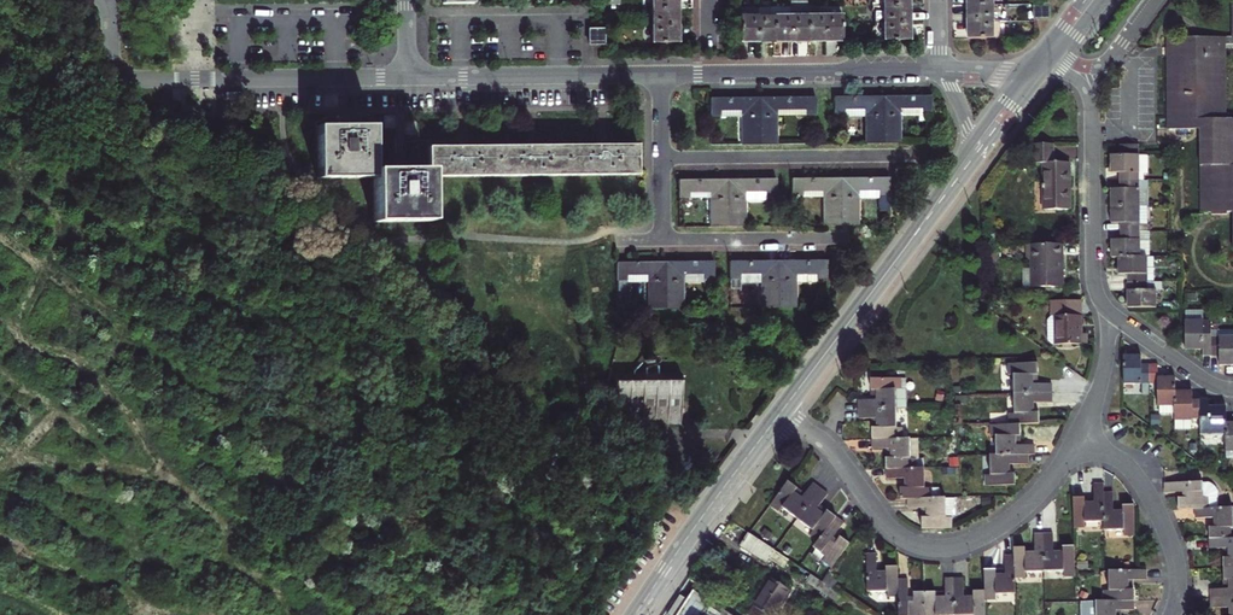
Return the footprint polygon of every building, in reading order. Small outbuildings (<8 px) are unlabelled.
[(650,10),(676,10),(676,0),(649,0),(650,10)] [(807,41),(807,8),(807,1),(789,2),(789,8),(789,41),(807,41)] [(1036,3),(1036,17),(1050,17),(1050,3),(1036,3)] [(969,4),(969,21),(996,21),(995,4),(969,4)] [(907,6),(874,6),(874,23),(907,22),(907,6)] [(824,40),(823,7),(807,8),(807,41),(824,40)] [(840,40),(840,23),(840,7),(823,7),(824,40),(840,40)] [(773,41),(773,8),(756,8),(756,17),(756,41),(773,41)] [(789,41),(789,8),(773,8),(773,41),(789,41)] [(650,10),(650,27),(676,27),(676,10),(650,10)] [(756,17),(739,17),(740,42),(756,41),(756,17)] [(969,21),(969,38),(1001,38),(1001,21),(996,21),(969,21)] [(874,23),(874,40),(907,39),(907,22),(874,23)] [(676,27),(650,27),(650,43),(677,43),(676,27)] [(588,29),(589,44),(602,44),(602,29),(588,29)] [(1227,37),(1167,38),(1167,129),(1200,130),(1200,214),(1211,213),(1211,215),(1227,215),(1227,213),(1232,213),(1232,119),(1226,119),(1227,45),(1227,37)] [(881,115),(881,95),(833,96),(834,114),(844,114),(844,109),(863,109),(863,114),(863,142),(881,142),(881,136),(884,136),(884,125),(878,125),(878,115),(881,115)] [(881,142),(899,141),(899,113),(930,113),(930,95),(881,95),(881,115),(878,115),(878,125),(884,125),(884,136),(881,136),(881,142)] [(710,98),(710,116),(740,116),(741,144),(759,144),(759,138),(762,138),(762,127),(755,127),(755,117),(759,117),(759,97),(710,98)] [(759,144),(777,143),(777,115),(777,110),(805,109),(805,114),(816,114),(816,97),(759,97),(759,117),(755,117),(755,127),(762,127),(762,138),(759,138),(759,144)] [(374,169),(373,126),(349,126),(349,122),(340,122),(340,126),(317,126),(318,178),(374,177),(374,221),(429,220),(429,176),(636,174),(635,144),(604,144),(604,140),(595,140),(595,144),(535,145),(535,141),(526,141),(526,145),(466,146),(466,142),(457,142),(457,146),(429,146),(429,169),(406,169),(406,165),(398,165),(398,169),(374,169)] [(1055,142),(1035,142),(1036,161),(1045,161),(1045,207),(1071,207),(1071,160),(1055,160),(1055,142)] [(1121,145),(1121,156),(1139,155),(1139,144),(1121,145)] [(1120,174),(1120,181),(1144,181),(1144,175),(1149,174),(1148,155),(1139,155),(1121,156),(1110,155),(1110,173),(1120,174)] [(1111,189),(1111,206),(1147,206),(1149,206),(1149,181),(1144,181),(1120,181),(1120,189),(1111,189)] [(888,185),(840,186),(840,204),(838,205),(838,215),(843,215),(843,226),(840,226),(840,233),(860,232),(859,205),(878,205),(878,219),(889,219),(888,185)] [(791,204),(802,204),(801,199),(823,199),(823,204),(823,233),(840,233),(840,226),(843,226),(843,215),(838,215),(838,205),(840,204),(840,186),(791,186),(791,204)] [(728,207),(727,187),(679,188),(679,206),(689,205),(689,201),(709,201),(709,205),(710,234),(728,234),(728,227),(731,227),(730,217),(725,217),(725,207),(728,207)] [(776,187),(727,187),(728,207),(725,207),(725,217),(730,217),(731,227),(728,227),(728,234),(747,234),(746,208),(765,208),(765,205),(777,204),(776,187)] [(1148,232),(1147,206),(1111,206),(1111,224),(1121,223),(1121,231),(1148,232)] [(1150,231),(1148,232),(1121,231),(1121,240),(1111,240),(1111,258),(1118,258),(1127,258),(1126,257),(1150,256),(1150,231)] [(1032,245),(1032,272),(1064,271),(1064,244),(1032,245)] [(1128,275),(1127,282),(1154,282),(1154,257),(1150,256),(1126,257),(1127,258),(1118,258),(1118,274),(1128,275)] [(827,262),(778,263),(778,281),(775,281),(775,291),(781,291),(781,302),(779,302),(779,307),(796,307),(796,289),(817,289),(817,286),(827,286),(827,262)] [(715,263),(666,264),(666,284),(664,284),(664,292),(670,292),(670,303),(666,303),(666,309),(685,309),(685,275),(705,275),(705,281),(715,281),(715,263)] [(730,263),(730,280),(740,280),(740,275),(761,274),(761,308),(779,307),(779,302),(781,302),(781,291),(775,291),(775,281),(778,281),(778,263),(730,263)] [(666,264),(617,264),(617,282),(627,282),(627,276),(649,276),(649,309),(666,309),(666,303),(670,303),(670,292),(664,292),(664,284),(666,284),(666,264)] [(1064,271),(1032,272),(1033,287),(1064,287),(1064,271)] [(1154,282),(1127,282),(1128,308),(1157,308),(1157,290),(1162,290),(1162,282),(1154,282)] [(1082,329),(1081,300),(1052,300),(1052,311),(1056,311),(1056,340),(1087,341),(1087,329),(1082,329)] [(1203,311),(1186,311),(1186,351),(1203,351),(1202,357),(1211,357),(1212,331),(1212,325),(1212,321),(1203,321),(1203,311)] [(1212,331),(1211,357),(1219,357),(1219,366),(1232,366),(1232,331),(1212,331)] [(1144,358),(1127,358),(1127,387),(1151,387),(1151,367),(1145,367),(1144,358)] [(1011,371),(1011,392),(1049,390),(1048,379),(1035,379),(1030,380),(1030,370),(1035,370),(1035,359),(1004,360),(1005,371),(1011,371)] [(1151,367),(1151,387),(1160,387),(1160,408),(1178,408),(1177,391),(1176,378),(1160,379),(1160,366),(1151,367)] [(616,425),(681,425),(681,368),(616,368),(616,425)] [(860,409),(897,407),(896,387),(902,387),(901,378),(871,379),(871,388),(877,388),(877,397),(859,398),(860,409)] [(1006,410),(1006,422),(1018,422),(1036,421),(1036,409),(1031,409),(1031,400),(1049,399),(1049,390),(1011,392),(1011,410),(1006,410)] [(1201,421),(1200,401),(1195,401),(1194,391),(1177,391),(1178,408),(1178,422),(1201,421)] [(1209,407),(1209,400),(1200,401),(1201,421),(1209,421),(1209,436),(1226,436),(1226,422),(1226,420),(1226,407),(1209,407)] [(873,438),(904,437),(903,427),(898,427),(897,407),(860,409),(860,418),(878,418),(879,428),(873,428),(873,438)] [(1013,432),(1019,432),(1018,422),(1006,422),(988,423),(989,433),(994,432),(995,452),(1025,451),(1032,451),(1032,441),(1019,442),(1014,442),(1013,432)] [(873,449),(886,448),(892,448),(893,458),(886,458),(887,468),(919,467),(918,457),(912,457),(910,437),(904,437),(873,438),(873,449)] [(995,452),(987,453),(987,471),(982,471),(983,484),(1013,482),(1012,470),(1007,470),(1006,461),(1025,460),(1025,451),(995,452)] [(919,467),(887,468),(887,478),(906,478),(906,487),(901,487),(901,497),(910,497),(931,496),(931,487),(926,487),(925,467),(919,467)] [(1209,471),(1163,472),(1163,476),(1165,476),(1166,483),(1183,482),(1183,488),(1178,488),(1178,499),(1195,498),(1218,498),(1217,475),(1215,473),(1212,472),(1209,471)] [(787,479),(768,503),(776,509),(780,504),(796,517),(819,486),(811,480),(800,496),(791,489),(795,485),(787,479)] [(1072,513),(1073,523),(1085,523),(1085,517),(1104,517),(1103,489),(1103,479),(1094,479),(1094,498),(1084,499),(1083,493),(1071,493),(1072,513)] [(828,493),(819,486),(796,517),(812,529),(809,534),(816,539),(835,515),(827,509),(824,514),(816,508),(828,493)] [(1104,517),(1104,526),(1126,526),(1126,531),(1135,530),(1134,500),(1126,500),(1126,506),(1115,507),(1114,488),(1103,489),(1104,517)] [(949,516),(948,495),(931,496),(910,497),(910,507),(929,507),(929,516),(924,516),(924,527),(950,525),(955,524),(955,516),(949,516)] [(1232,497),(1218,498),(1195,498),(1195,507),(1214,506),(1214,516),(1208,516),(1209,526),(1232,525),(1232,510),(1232,497)] [(835,515),(816,539),(812,544),(826,554),(823,559),(830,565),(849,540),(842,534),(838,540),(833,535),(843,521),(835,515)] [(1223,556),(1232,555),(1232,525),(1209,526),(1209,536),(1222,535),(1228,535),(1228,545),(1222,545),(1223,556)] [(1024,545),(1013,545),(1013,553),(1014,575),(1025,575),(1025,570),(1043,569),(1043,530),(1034,531),(1034,550),(1024,550),(1024,545)] [(1074,568),(1073,543),(1062,543),(1062,549),(1052,549),(1051,530),(1043,530),(1043,569),(1062,569),(1062,574),(1074,574),(1074,568)] [(770,550),(745,533),(737,545),(762,562),(770,550)] [(982,588),(982,596),(994,596),(995,591),(1014,590),(1014,575),(1013,553),(1003,553),(1004,572),(994,572),(993,566),(982,566),(982,588)] [(1223,556),(1223,568),(1224,577),(1211,577),(1211,588),(1232,586),(1232,555),(1223,556)] [(897,577),(896,563),(886,564),(886,582),(876,582),(876,577),(866,578),(866,607),(877,607),(877,601),(897,601),(897,577)] [(1104,597),(1134,596),(1133,576),(1146,575),(1146,564),(1136,565),(1108,566),(1109,586),(1104,587),(1104,597)] [(746,613),(748,614),(775,614),(791,589),(772,575),(746,613)] [(897,577),(897,601),(897,614),(923,614),(923,590),(913,590),(912,595),(907,595),(906,576),(897,577)] [(923,590),(923,614),(933,614),(953,614),(952,577),(942,576),(942,595),(932,595),(932,589),(923,590)] [(963,588),(963,577),(952,577),(953,614),(973,614),(982,614),(982,596),(982,588),(973,588),(973,594),(963,594),(963,588)] [(1211,588),(1212,597),(1232,596),(1232,606),(1226,607),(1226,614),(1232,614),(1232,586),(1211,588)] [(1015,598),(1015,591),(996,592),(996,602),(1008,601),(1008,598),(1015,598)] [(694,592),(679,614),(728,614),(694,592)] [(1082,597),(1083,614),(1122,614),(1122,605),(1135,605),(1134,596),(1104,597),(1082,597)]
